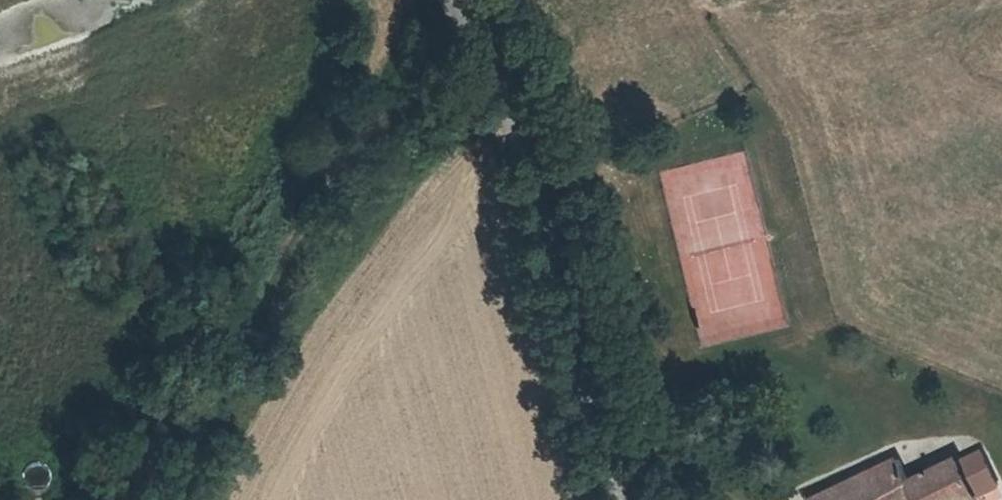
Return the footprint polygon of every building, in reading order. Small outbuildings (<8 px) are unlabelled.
[(884,483),(839,499),(890,499),(884,483)] [(957,483),(901,499),(962,499),(957,483)]
